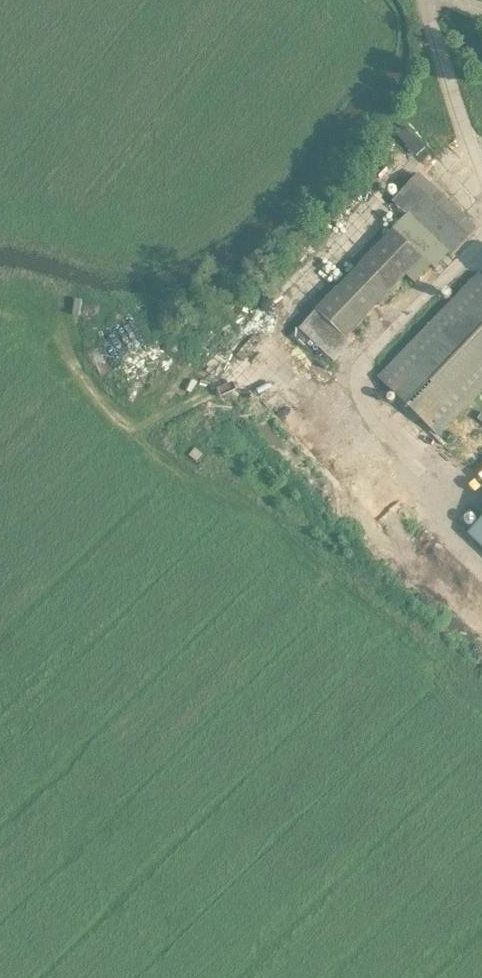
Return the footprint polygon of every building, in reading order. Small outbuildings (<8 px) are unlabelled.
[(450,256),(472,233),(414,177),(392,200),(450,256)] [(395,227),(317,308),(345,335),(423,255),(395,227)] [(481,388),(481,276),(478,272),(378,377),(437,434),(481,388)] [(471,530),(481,540),(481,518),(471,530)]
